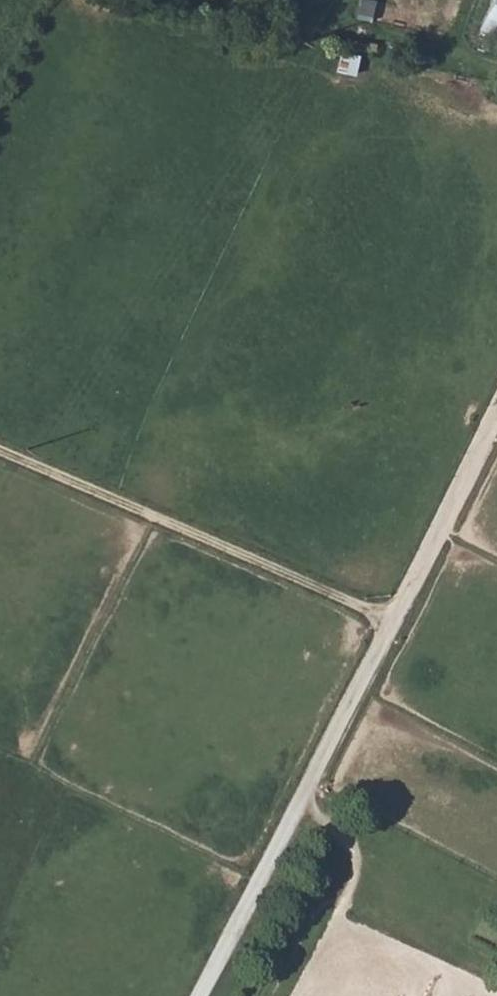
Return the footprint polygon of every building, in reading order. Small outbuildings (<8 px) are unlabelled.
[(486,19),(496,23),(496,0),(495,0),(486,19)]
